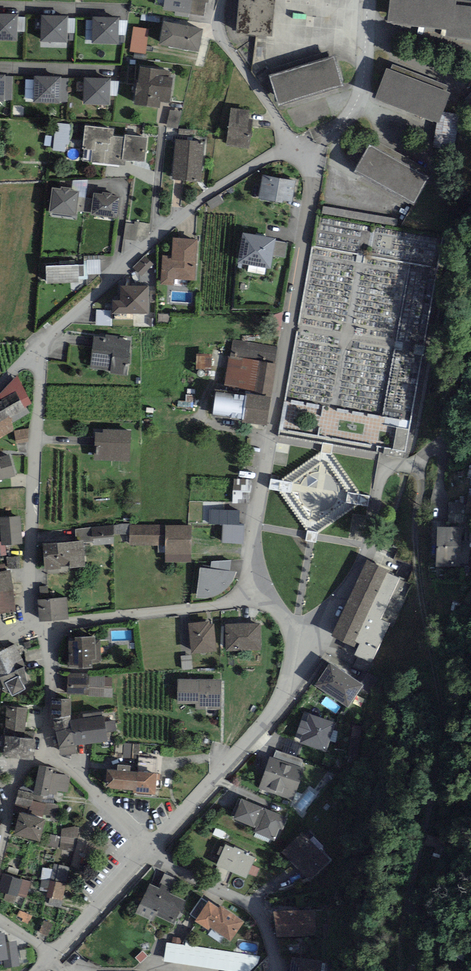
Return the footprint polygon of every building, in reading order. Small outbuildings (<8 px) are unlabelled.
[(163,10),(191,14),(193,0),(164,0),(163,10)] [(191,14),(203,16),(205,2),(208,3),(209,0),(193,0),(191,14)] [(236,33),(272,36),(275,0),(239,0),(236,33)] [(387,23),(447,29),(446,36),(470,39),(470,0),(390,0),(387,23)] [(0,14),(0,40),(17,41),(17,31),(18,17),(18,14),(0,14)] [(68,16),(41,15),(41,41),(68,42),(68,34),(68,19),(68,16)] [(119,17),(92,16),(92,43),(118,44),(119,35),(119,20),(119,17)] [(26,17),(18,17),(17,31),(26,32),(26,17)] [(128,20),(119,20),(119,35),(126,35),(128,20)] [(203,29),(163,21),(159,45),(198,53),(203,29)] [(149,29),(134,27),(130,51),(146,54),(149,29)] [(270,76),(279,106),(342,85),(333,56),(270,76)] [(390,70),(387,68),(375,98),(439,123),(451,93),(447,92),(449,85),(393,63),(390,70)] [(140,67),(138,83),(137,83),(134,104),(160,108),(161,101),(170,103),(173,78),(168,77),(169,71),(140,67)] [(5,76),(4,100),(12,100),(13,76),(5,76)] [(61,77),(34,76),(33,103),(61,104),(61,102),(61,78),(61,77)] [(61,78),(61,102),(69,102),(70,78),(61,78)] [(111,81),(111,78),(84,78),(83,104),(110,104),(110,96),(111,81)] [(119,81),(111,81),(110,96),(117,96),(119,81)] [(250,111),(230,108),(226,145),(250,148),(254,119),(249,118),(250,111)] [(178,128),(181,112),(170,110),(167,126),(178,128)] [(71,124),(55,122),(53,150),(65,152),(66,144),(69,144),(71,124)] [(145,162),(148,137),(125,135),(125,137),(113,136),(114,129),(85,126),(82,149),(84,149),(83,161),(125,165),(125,160),(145,162)] [(195,130),(179,129),(178,139),(194,141),(195,130)] [(201,182),(204,142),(194,141),(178,139),(175,139),(172,179),(201,182)] [(375,148),(369,145),(355,169),(414,204),(428,180),(419,175),(423,169),(378,143),(375,148)] [(296,181),(263,175),(258,198),(282,203),(283,200),(292,202),(296,181)] [(87,180),(73,180),(72,190),(78,191),(78,197),(85,198),(87,180)] [(49,213),(75,216),(76,211),(78,197),(78,191),(72,190),(70,190),(70,187),(61,186),(60,189),(52,188),(49,213)] [(120,197),(113,196),(113,194),(103,192),(103,194),(94,193),(93,199),(91,213),(91,215),(117,219),(120,197)] [(207,201),(211,209),(224,202),(219,194),(207,201)] [(85,198),(78,197),(76,211),(91,213),(93,199),(85,198)] [(325,207),(324,213),(351,217),(352,211),(325,207)] [(135,221),(135,225),(125,224),(124,239),(136,240),(138,222),(135,221)] [(276,238),(242,233),(237,264),(270,269),(272,256),(275,241),(276,238)] [(171,257),(163,256),(161,284),(175,285),(175,279),(196,281),(199,238),(172,237),(171,257)] [(275,241),(272,256),(285,258),(288,243),(275,241)] [(84,265),(46,266),(46,284),(79,282),(79,279),(88,279),(88,275),(100,274),(100,256),(83,256),(84,265)] [(141,277),(154,265),(145,256),(132,268),(141,277)] [(112,314),(149,314),(149,286),(120,285),(120,300),(112,300),(112,314)] [(111,326),(111,310),(96,310),(96,326),(111,326)] [(157,314),(157,323),(168,323),(169,314),(157,314)] [(94,336),(90,368),(111,371),(111,373),(127,375),(131,341),(119,339),(119,336),(105,334),(105,337),(94,336)] [(271,393),(276,364),(274,364),(277,346),(234,339),(231,357),(228,356),(223,385),(271,393)] [(211,370),(212,354),(196,354),(196,370),(211,370)] [(0,394),(0,398),(2,400),(0,401),(0,439),(14,430),(13,423),(30,412),(26,407),(32,404),(18,376),(0,394)] [(267,425),(271,397),(245,394),(245,395),(215,391),(212,415),(242,420),(241,422),(267,425)] [(29,429),(15,432),(16,443),(28,442),(29,429)] [(132,430),(103,429),(103,433),(95,433),(94,460),(130,462),(132,430)] [(16,476),(10,455),(0,458),(0,480),(16,476)] [(251,480),(234,479),(233,503),(250,504),(251,480)] [(222,524),(222,543),(244,544),(245,523),(239,523),(240,510),(224,509),(224,502),(189,501),(188,523),(222,524)] [(464,523),(464,503),(451,503),(451,523),(464,523)] [(20,516),(0,517),(0,530),(1,542),(1,546),(5,545),(22,544),(20,516)] [(129,523),(113,525),(114,535),(130,534),(130,525),(129,523)] [(463,524),(437,524),(436,565),(460,566),(461,563),(469,563),(469,539),(462,539),(463,524)] [(113,525),(92,527),(93,543),(93,545),(115,543),(114,535),(113,525)] [(165,525),(130,525),(130,534),(130,546),(165,546),(165,562),(192,562),(192,525),(165,525)] [(93,543),(92,527),(75,529),(76,541),(84,540),(84,543),(93,543)] [(61,566),(70,565),(70,569),(86,567),(84,543),(84,540),(76,541),(43,544),(45,570),(61,569),(61,566)] [(7,558),(7,569),(20,568),(19,557),(7,558)] [(394,572),(367,559),(331,636),(358,648),(355,655),(371,663),(390,623),(380,619),(400,578),(393,575),(394,572)] [(212,562),(210,569),(229,572),(231,561),(212,562)] [(210,569),(200,568),(196,598),(198,598),(206,599),(214,597),(223,592),(230,586),(234,580),(236,573),(229,572),(210,569)] [(16,611),(10,570),(6,570),(0,571),(0,614),(16,611)] [(39,587),(41,596),(49,595),(47,586),(39,587)] [(67,597),(37,600),(39,622),(69,619),(67,597)] [(188,624),(192,654),(216,651),(213,624),(209,624),(208,622),(188,624)] [(261,623),(225,624),(225,651),(261,651),(261,623)] [(75,641),(68,641),(70,665),(79,665),(79,669),(92,668),(92,664),(101,664),(99,640),(96,640),(95,636),(75,637),(75,641)] [(0,651),(0,681),(5,692),(10,694),(12,697),(25,689),(23,685),(28,683),(25,669),(24,663),(15,644),(0,651)] [(192,669),(192,655),(180,656),(181,670),(192,669)] [(364,685),(329,663),(315,685),(349,708),(364,685)] [(68,674),(67,694),(89,694),(89,696),(112,697),(113,677),(89,677),(89,674),(68,674)] [(221,679),(178,679),(178,704),(195,704),(195,710),(221,710),(221,679)] [(71,699),(52,698),(50,719),(52,718),(70,716),(71,699)] [(27,708),(8,706),(4,736),(33,739),(34,732),(25,731),(27,708)] [(336,722),(309,714),(307,722),(301,720),(297,733),(302,735),(299,743),(326,751),(336,722)] [(72,720),(70,716),(52,718),(55,731),(70,729),(69,720),(72,720)] [(72,720),(69,720),(70,729),(72,729),(75,746),(108,742),(106,733),(105,722),(104,716),(102,716),(84,718),(72,720)] [(105,722),(106,733),(117,731),(115,721),(105,722)] [(359,750),(362,726),(354,725),(352,749),(359,750)] [(75,746),(72,729),(70,729),(55,731),(60,756),(76,753),(75,746)] [(33,739),(4,736),(3,756),(33,760),(35,740),(33,739)] [(138,744),(124,743),(123,758),(137,759),(138,744)] [(273,758),(300,767),(303,759),(276,750),(273,758)] [(258,788),(293,800),(304,768),(300,767),(273,758),(269,756),(258,788)] [(158,759),(139,757),(137,772),(156,774),(158,759)] [(133,790),(135,772),(130,771),(131,766),(118,764),(118,770),(107,769),(105,787),(133,790)] [(61,775),(52,773),(53,768),(39,765),(33,794),(43,796),(48,797),(49,794),(57,795),(58,791),(68,792),(71,776),(61,775)] [(156,774),(137,772),(135,772),(133,790),(133,793),(155,795),(157,780),(159,780),(160,774),(156,774)] [(298,806),(307,811),(318,793),(309,787),(298,806)] [(33,794),(19,790),(14,809),(31,813),(43,816),(43,814),(56,815),(58,805),(42,803),(43,796),(33,794)] [(288,819),(241,798),(233,818),(256,828),(254,832),(275,841),(280,829),(283,830),(288,819)] [(20,812),(14,835),(40,842),(46,819),(20,812)] [(75,827),(62,829),(61,837),(59,849),(75,852),(80,828),(75,827)] [(331,860),(303,831),(282,852),(310,880),(331,860)] [(59,849),(61,837),(51,835),(46,846),(59,849)] [(234,848),(225,844),(223,848),(220,856),(215,866),(246,879),(248,874),(252,865),(255,858),(244,853),(245,851),(235,846),(234,848)] [(62,901),(69,867),(53,864),(46,898),(50,898),(62,901)] [(260,869),(252,865),(248,874),(256,877),(260,869)] [(3,874),(0,886),(0,891),(4,892),(2,901),(14,904),(17,896),(26,898),(30,881),(3,874)] [(161,883),(172,888),(176,879),(165,874),(161,883)] [(159,888),(150,884),(136,914),(153,922),(156,916),(173,924),(185,900),(170,893),(172,888),(161,883),(159,888)] [(61,907),(62,901),(50,898),(49,905),(61,907)] [(189,915),(196,919),(207,902),(201,898),(189,915)] [(208,930),(210,927),(231,941),(244,921),(221,905),(219,908),(208,901),(207,902),(196,919),(195,921),(208,930)] [(315,909),(275,910),(276,936),(316,935),(315,909)] [(19,911),(16,918),(27,924),(32,916),(19,911)] [(48,937),(52,925),(42,922),(38,934),(48,937)] [(6,943),(5,933),(0,933),(0,961),(3,960),(4,968),(20,966),(16,941),(6,943)] [(166,942),(164,961),(228,970),(251,970),(258,965),(259,956),(181,944),(171,943),(166,942)] [(32,949),(20,951),(23,966),(34,964),(32,949)] [(135,957),(141,964),(148,957),(142,950),(135,957)] [(291,956),(289,970),(320,970),(321,959),(291,956)]
